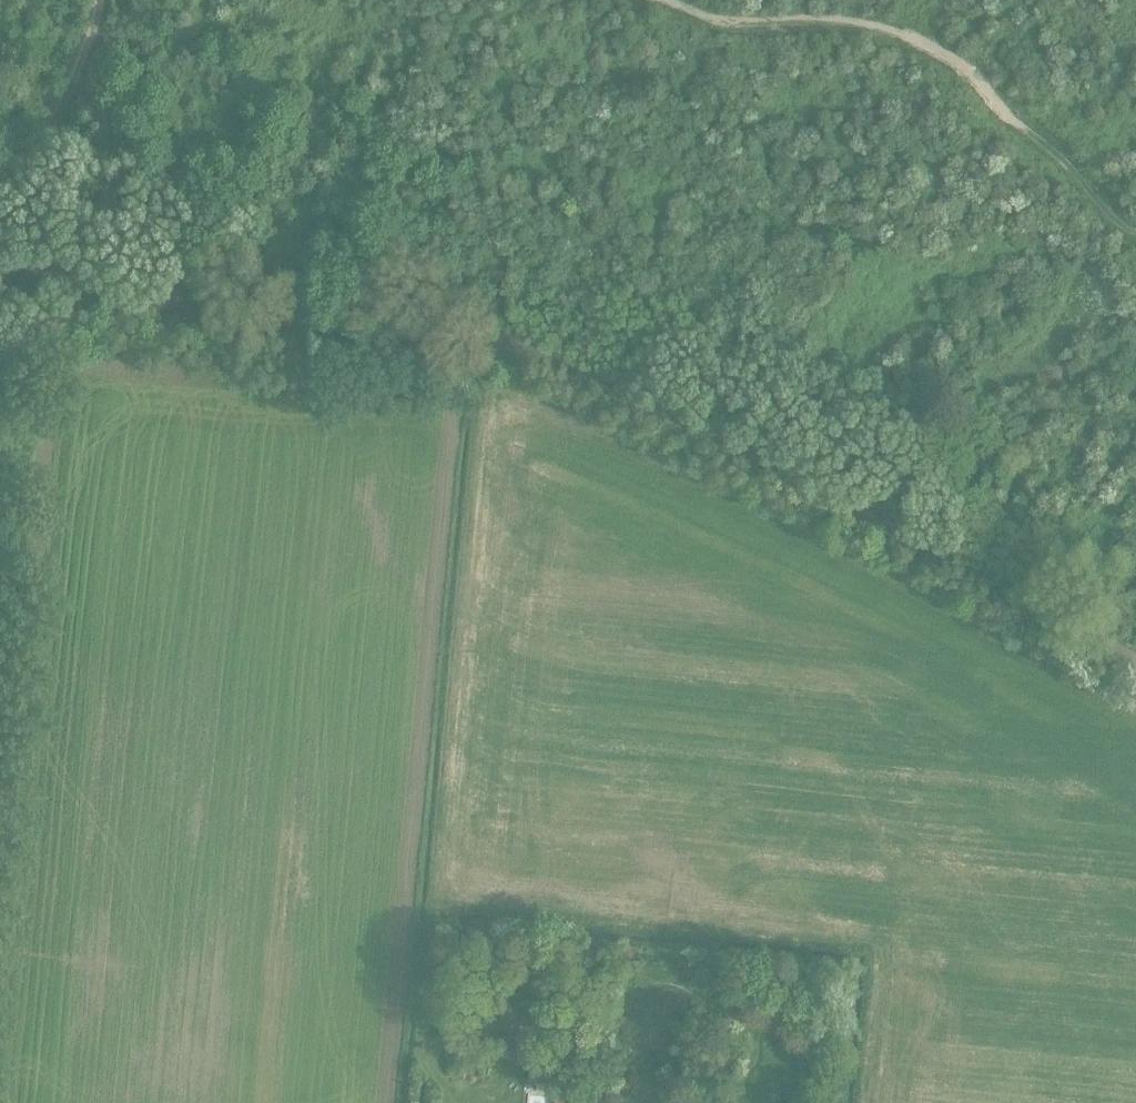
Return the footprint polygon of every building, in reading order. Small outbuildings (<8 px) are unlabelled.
[(529,1080),(551,1082),(553,1063),(531,1061),(529,1080)]
